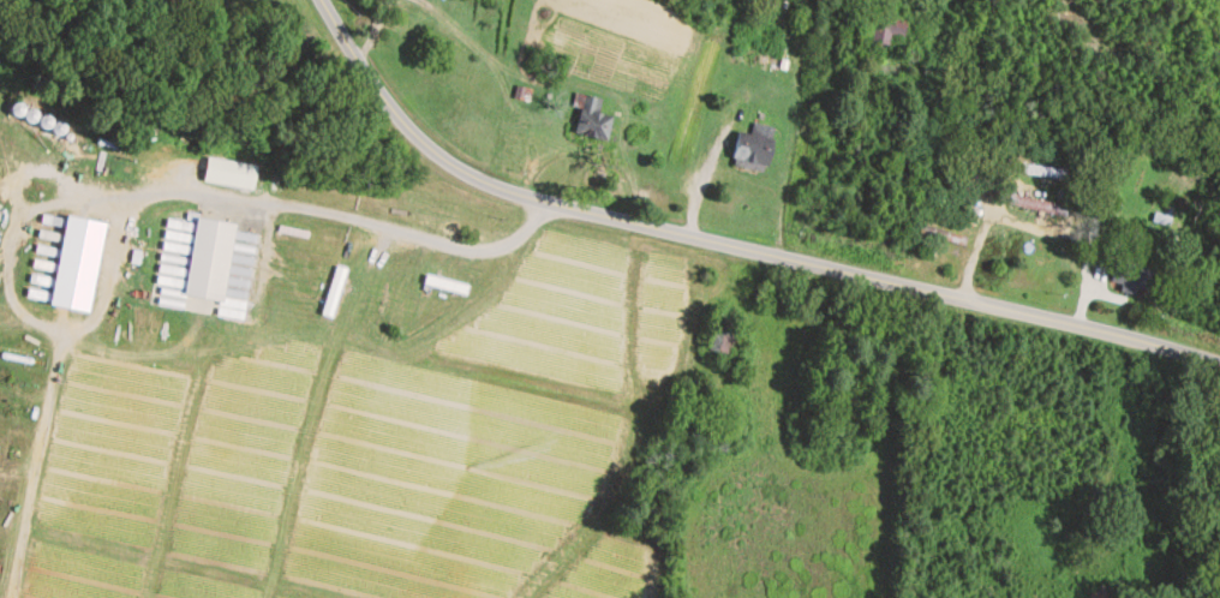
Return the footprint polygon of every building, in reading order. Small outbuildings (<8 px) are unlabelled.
[(889,36),(902,38),(904,23),(873,17),(867,47),(886,51),(889,36)] [(611,144),(611,115),(600,115),(600,98),(578,98),(578,144),(611,144)] [(731,167),(766,173),(773,128),(753,124),(751,135),(737,133),(731,167)] [(1023,176),(1066,179),(1066,170),(1024,166),(1023,176)] [(1065,218),(1067,208),(1011,195),(1008,205),(1065,218)] [(50,306),(89,313),(104,224),(65,218),(50,306)] [(222,303),(234,224),(195,218),(192,241),(189,240),(185,270),(169,268),(168,272),(161,271),(158,285),(183,289),(182,297),(222,303)] [(1146,296),(1153,271),(1117,261),(1110,286),(1146,296)] [(321,316),(331,319),(346,270),(336,267),(321,316)] [(468,285),(426,274),(423,286),(465,297),(468,285)] [(735,353),(736,330),(727,329),(727,317),(710,316),(708,352),(735,353)] [(1113,587),(1088,587),(1088,597),(1113,597),(1113,587)]
